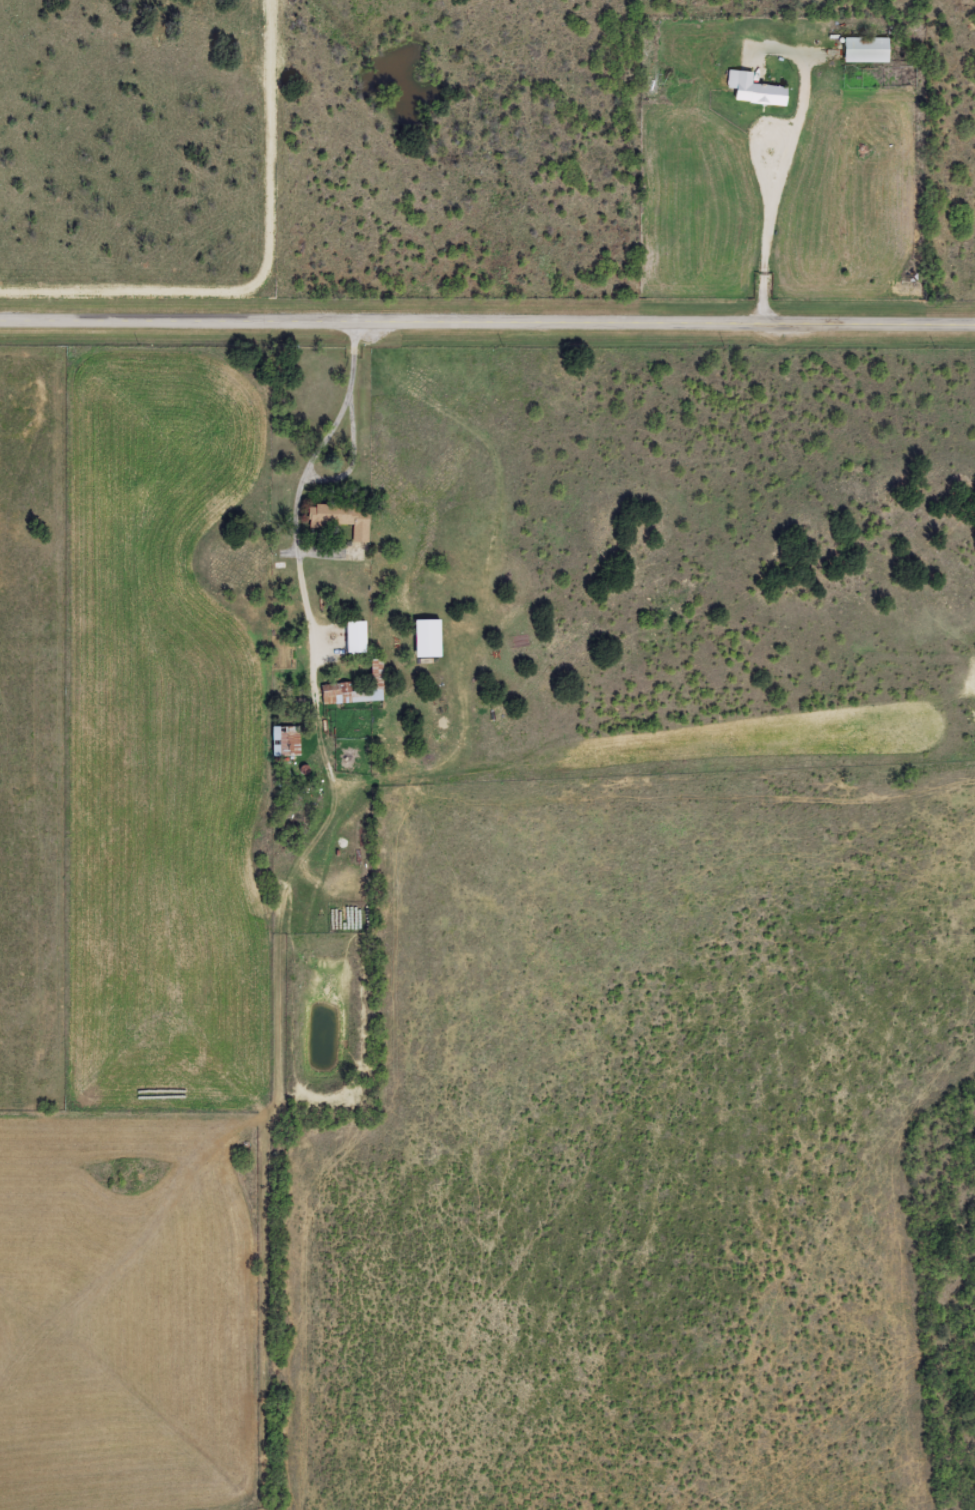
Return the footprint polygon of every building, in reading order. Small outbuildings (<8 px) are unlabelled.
[(845,62),(889,62),(889,37),(845,37),(845,62)] [(735,101),(786,107),(788,88),(752,83),(753,73),(729,70),(727,88),(737,89),(735,101)] [(309,505),(309,528),(353,528),(353,543),(369,543),(369,505),(309,505)] [(416,619),(416,658),(441,658),(441,619),(416,619)] [(367,621),(347,621),(347,654),(367,654),(367,621)] [(383,702),(383,660),(371,661),(372,690),(351,691),(351,683),(321,684),(322,704),(383,702)] [(273,727),(273,757),(300,757),(300,727),(273,727)]
